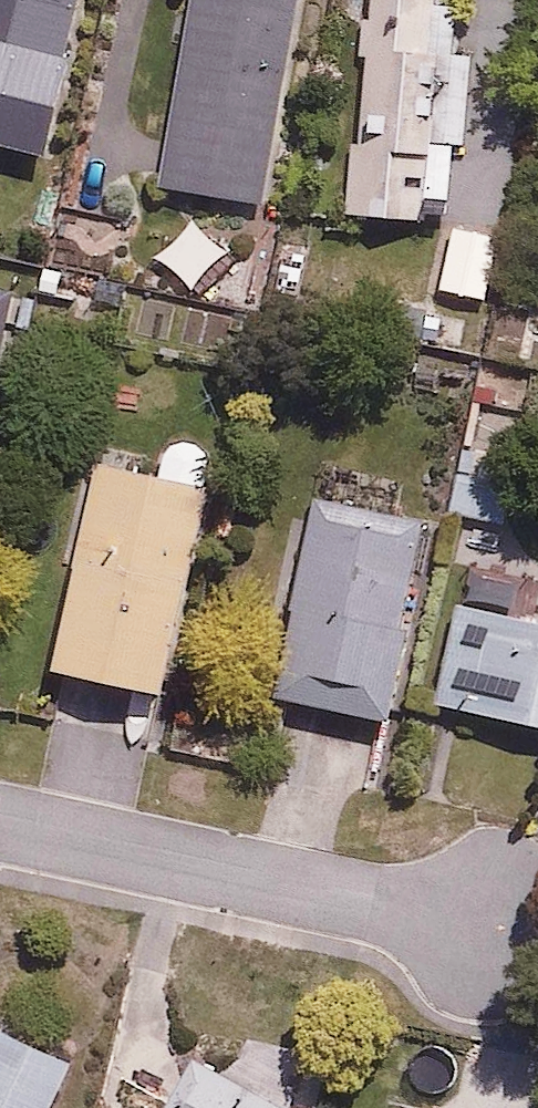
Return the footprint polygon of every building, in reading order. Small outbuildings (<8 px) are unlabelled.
[(46,145),(89,0),(0,0),(0,132),(46,145)] [(298,0),(193,0),(166,176),(268,192),(298,0)] [(351,207),(432,209),(433,190),(454,191),(456,138),(473,139),(476,46),(458,45),(460,0),(374,0),(371,125),(353,124),(351,207)] [(514,243),(456,229),(429,336),(487,351),(514,243)] [(145,290),(132,343),(225,365),(238,312),(145,290)] [(16,294),(0,292),(0,397),(16,294)] [(172,686),(224,446),(93,418),(41,658),(172,686)] [(506,517),(519,461),(466,448),(452,504),(506,517)] [(436,518),(320,493),(280,688),(395,712),(436,518)] [(460,561),(428,686),(537,715),(537,581),(460,561)] [(79,1056),(7,1020),(0,1033),(0,1107),(53,1107),(79,1056)] [(199,1045),(161,1107),(295,1107),(298,1103),(199,1045)]
